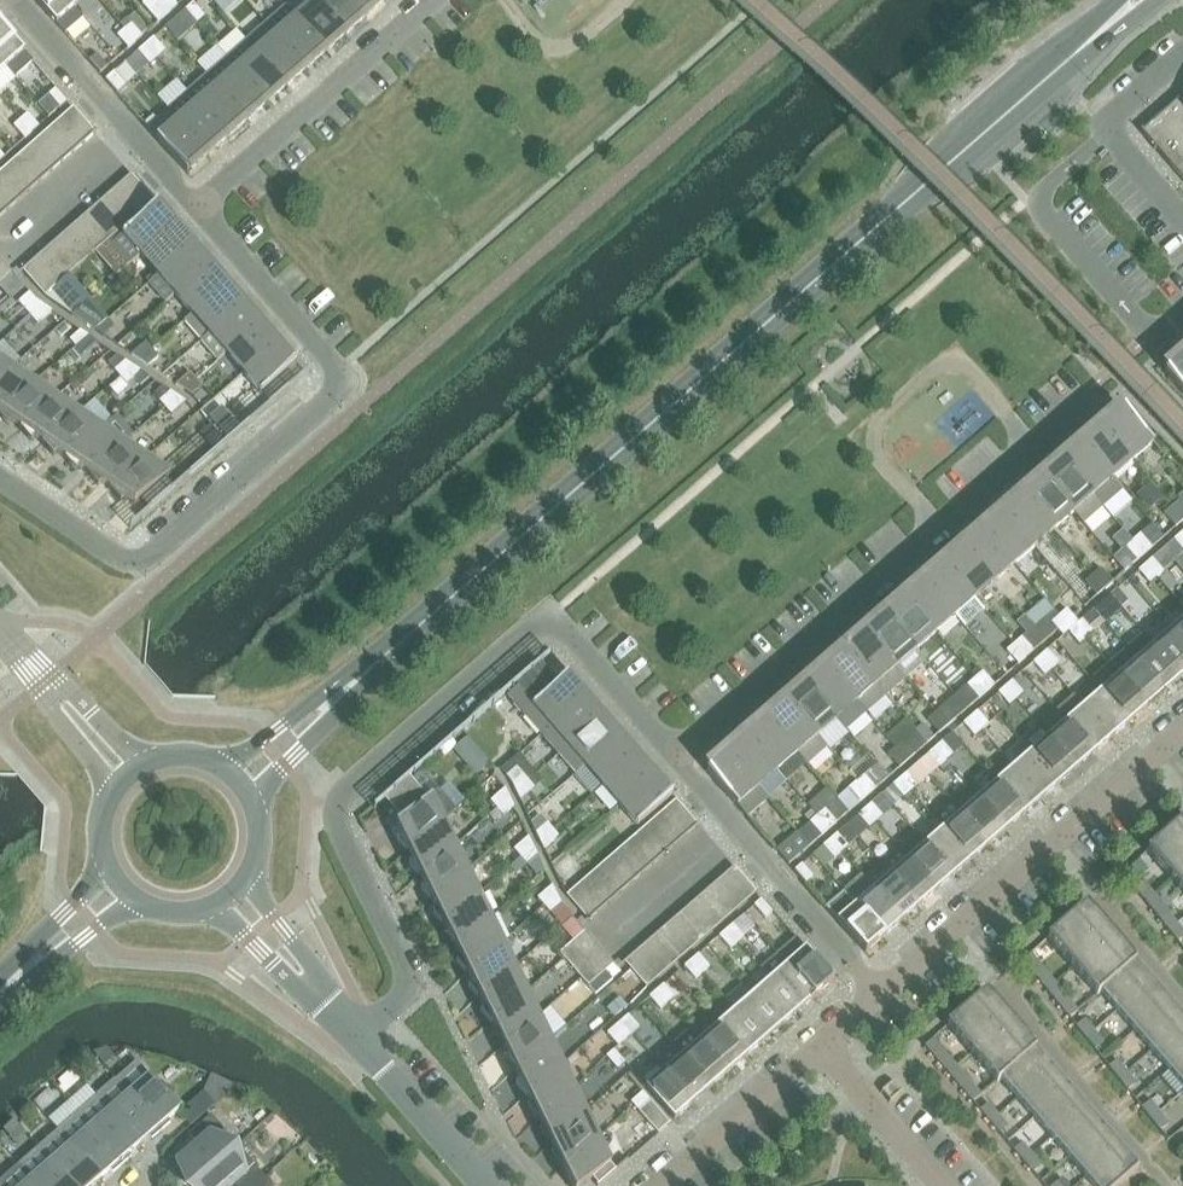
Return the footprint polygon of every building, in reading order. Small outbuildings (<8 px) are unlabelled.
[(68,0),(36,0),(66,35),(85,19),(75,8),(68,0)] [(75,8),(85,0),(68,0),(75,8)] [(143,3),(159,22),(171,12),(161,0),(146,0),(143,3)] [(171,12),(178,6),(173,0),(161,0),(171,12)] [(315,1),(346,36),(366,18),(350,0),(315,0),(315,1)] [(366,18),(386,1),(385,0),(350,0),(366,18)] [(315,1),(295,18),(326,53),(346,36),(315,1)] [(194,3),(186,10),(198,24),(206,17),(194,3)] [(285,6),(265,23),(306,70),(326,53),(295,18),(285,6)] [(198,24),(186,10),(178,17),(190,30),(198,24)] [(7,68),(16,79),(34,62),(0,23),(0,60),(7,68)] [(265,23),(246,40),(287,87),(306,70),(265,23)] [(132,24),(125,30),(136,43),(143,36),(132,24)] [(136,43),(125,30),(118,36),(129,49),(136,43)] [(154,38),(147,45),(158,58),(166,51),(154,38)] [(246,40),(226,57),(267,104),(287,87),(246,40)] [(158,58),(147,45),(139,51),(151,65),(158,58)] [(97,54),(89,61),(100,74),(108,67),(97,54)] [(225,58),(206,74),(217,86),(247,121),(267,104),(226,57),(225,58)] [(115,72),(107,79),(118,93),(126,86),(115,72)] [(206,74),(187,92),(228,139),(247,121),(217,86),(206,74)] [(49,96),(38,105),(50,118),(61,107),(68,101),(57,89),(49,96)] [(187,92),(167,109),(178,121),(208,156),(228,139),(187,92)] [(1182,180),(1182,96),(1143,131),(1142,130),(1141,132),(1182,180)] [(74,108),(63,118),(85,143),(96,133),(96,132),(95,132),(74,108)] [(28,114),(21,120),(32,133),(39,127),(28,114)] [(63,118),(52,127),(74,153),(85,143),(63,118)] [(32,133),(21,120),(14,126),(25,139),(32,133)] [(208,156),(178,121),(157,139),(187,174),(208,156)] [(52,127),(41,137),(63,162),(74,153),(52,127)] [(41,137),(30,146),(52,172),(63,162),(41,137)] [(30,146),(19,156),(42,181),(52,172),(30,146)] [(19,156),(8,166),(31,191),(42,181),(19,156)] [(0,173),(0,178),(20,200),(31,191),(8,166),(0,173)] [(132,174),(121,184),(143,210),(154,200),(133,175),(132,174)] [(9,210),(20,200),(0,178),(0,200),(9,210)] [(121,184),(110,194),(132,219),(143,210),(121,184)] [(110,194),(99,203),(121,229),(132,219),(110,194)] [(9,210),(0,200),(0,218),(9,210)] [(99,203),(88,213),(110,239),(121,229),(99,203)] [(130,265),(141,256),(176,225),(158,205),(112,245),(130,265)] [(88,213),(77,223),(100,248),(110,239),(88,213)] [(77,223),(67,232),(89,258),(100,248),(77,223)] [(141,256),(158,275),(193,245),(176,225),(141,256)] [(67,232),(56,242),(78,267),(89,258),(67,232)] [(56,242),(45,251),(67,277),(78,267),(56,242)] [(158,275),(149,284),(166,303),(175,295),(210,265),(193,245),(158,275)] [(45,251),(34,261),(56,286),(67,277),(45,251)] [(56,286),(34,261),(22,271),(23,272),(24,271),(45,296),(56,286)] [(0,264),(0,283),(12,273),(16,278),(17,278),(3,262),(0,264)] [(175,295),(192,315),(227,284),(210,265),(175,295)] [(183,323),(200,343),(245,304),(227,284),(192,315),(183,323)] [(30,293),(19,302),(25,309),(31,317),(44,306),(36,300),(30,293)] [(73,315),(96,331),(108,319),(91,299),(73,315)] [(217,363),(227,354),(262,324),(245,304),(200,343),(217,363)] [(44,306),(31,317),(38,324),(52,311),(44,306)] [(108,319),(96,331),(104,336),(115,327),(108,319)] [(64,323),(55,331),(61,338),(70,330),(64,323)] [(227,354),(244,374),(279,343),(262,324),(227,354)] [(70,340),(76,347),(89,336),(81,331),(70,340)] [(89,336),(76,347),(83,355),(97,342),(89,336)] [(132,355),(140,361),(153,350),(146,342),(132,355)] [(279,343),(244,374),(262,394),(263,393),(274,406),(299,384),(298,383),(288,372),(297,364),(279,343)] [(153,350),(140,361),(148,366),(159,357),(153,350)] [(1165,371),(1182,392),(1182,355),(1165,371)] [(118,356),(109,363),(114,370),(121,377),(134,366),(125,361),(118,356)] [(13,367),(0,358),(0,378),(13,367)] [(134,366),(121,377),(127,385),(142,372),(134,366)] [(36,382),(13,367),(0,378),(0,413),(36,382)] [(176,385),(184,391),(197,380),(191,372),(176,385)] [(197,380),(184,391),(193,396),(204,387),(197,380)] [(22,428),(58,397),(36,382),(0,413),(0,415),(9,426),(13,423),(22,428)] [(163,387),(154,395),(165,407),(178,396),(170,391),(163,387)] [(178,396),(165,407),(172,415),(186,402),(178,396)] [(35,438),(44,444),(80,412),(58,397),(22,428),(21,429),(31,441),(35,438)] [(1123,408),(1103,425),(1133,461),(1153,443),(1123,408)] [(57,453),(66,459),(103,427),(80,412),(44,444),(43,444),(54,456),(57,453)] [(1103,425),(1083,443),(1113,478),(1133,461),(1103,425)] [(80,468),(89,474),(125,442),(103,427),(66,459),(76,471),(80,468)] [(211,427),(202,435),(217,453),(227,445),(211,427)] [(102,483),(111,489),(148,457),(125,442),(89,474),(88,474),(98,486),(102,483)] [(1083,443),(1064,460),(1104,507),(1124,490),(1113,478),(1083,443)] [(148,457),(111,489),(121,501),(125,498),(135,505),(140,500),(152,513),(176,491),(165,479),(171,473),(148,457)] [(1064,460),(1044,477),(1074,512),(1085,524),(1104,507),(1064,460)] [(1044,477),(1024,494),(1054,529),(1074,512),(1044,477)] [(1173,507),(1182,518),(1182,491),(1178,497),(1181,500),(1173,507)] [(1024,494),(1004,511),(1035,547),(1054,529),(1024,494)] [(1173,507),(1165,514),(1176,527),(1182,521),(1182,518),(1173,507)] [(1004,511),(984,529),(1015,564),(1035,547),(1004,511)] [(984,529),(965,546),(995,581),(1015,564),(984,529)] [(1142,534),(1134,541),(1145,554),(1153,547),(1142,534)] [(1163,549),(1174,562),(1182,554),(1182,536),(1181,534),(1174,540),(1163,549)] [(1145,554),(1134,541),(1126,548),(1137,561),(1145,554)] [(965,546),(945,564),(975,599),(995,581),(965,546)] [(1153,558),(1146,564),(1157,577),(1164,571),(1153,558)] [(945,564),(925,581),(955,616),(966,628),(985,611),(975,599),(945,564)] [(1157,577),(1146,564),(1139,570),(1150,583),(1157,577)] [(1102,569),(1094,575),(1105,588),(1113,581),(1102,569)] [(1105,588),(1094,575),(1086,582),(1097,595),(1105,588)] [(925,581),(905,598),(936,633),(955,616),(925,581)] [(1118,588),(1111,595),(1122,607),(1129,601),(1118,588)] [(1104,601),(1093,610),(1104,623),(1115,614),(1122,607),(1111,595),(1104,601)] [(905,598),(886,615),(916,650),(936,633),(905,598)] [(1046,600),(1028,617),(1037,627),(1048,640),(1058,630),(1053,624),(1061,617),(1053,609),(1046,600)] [(1069,611),(1061,617),(1072,630),(1076,626),(1080,623),(1069,611)] [(886,615),(866,632),(907,679),(926,662),(916,650),(886,615)] [(1064,637),(1068,634),(1072,630),(1061,617),(1053,624),(1058,630),(1064,637)] [(1171,629),(1182,642),(1182,619),(1171,629)] [(1083,620),(1080,623),(1076,626),(1087,639),(1094,633),(1083,620)] [(1072,630),(1068,634),(1079,647),(1087,639),(1076,626),(1072,630)] [(1037,627),(1023,638),(1035,651),(1048,640),(1037,627)] [(1154,644),(1182,677),(1182,676),(1182,642),(1171,629),(1154,644)] [(866,632),(846,650),(887,697),(907,679),(866,632)] [(1145,634),(1128,650),(1164,692),(1182,677),(1154,644),(1145,634)] [(1023,638),(1016,645),(1027,658),(1035,651),(1023,638)] [(1027,658),(1016,645),(1008,652),(1019,665),(1027,658)] [(846,650),(826,667),(856,702),(867,714),(887,697),(846,650)] [(1128,650),(1110,665),(1147,708),(1164,692),(1128,650)] [(1048,651),(1041,657),(1052,670),(1059,664),(1048,651)] [(1052,670),(1041,657),(1034,663),(1045,676),(1052,670)] [(506,694),(524,714),(561,683),(543,662),(506,694)] [(1092,681),(1101,691),(1129,723),(1147,708),(1110,665),(1092,681)] [(826,667),(806,684),(837,719),(856,702),(826,667)] [(984,673),(976,680),(987,692),(995,686),(984,673)] [(524,714),(542,735),(587,696),(570,675),(561,683),(524,714)] [(968,686),(956,697),(967,709),(987,692),(976,680),(968,686)] [(1013,681),(1006,687),(1017,700),(1024,694),(1013,681)] [(806,684),(787,701),(817,736),(837,719),(806,684)] [(1017,700),(1006,687),(999,694),(1010,706),(1017,700)] [(1101,691),(1083,706),(1112,738),(1129,723),(1101,691)] [(542,735),(559,755),(604,715),(587,696),(542,735)] [(1075,696),(1057,711),(1094,754),(1112,738),(1083,706),(1075,696)] [(956,697),(937,714),(948,727),(967,709),(956,697)] [(787,701),(767,719),(798,754),(808,766),(828,749),(817,736),(787,701)] [(1057,711),(1040,726),(1077,769),(1094,754),(1057,711)] [(978,712),(971,718),(982,731),(989,724),(978,712)] [(948,727),(937,714),(929,721),(940,733),(948,727)] [(576,774),(586,766),(621,735),(604,715),(559,755),(576,774)] [(982,731),(971,718),(964,724),(975,737),(982,731)] [(767,719),(747,736),(778,771),(798,754),(767,719)] [(1022,741),(1031,751),(1059,784),(1077,769),(1040,726),(1022,741)] [(586,766),(603,785),(638,755),(621,735),(586,766)] [(747,736),(728,753),(758,788),(778,771),(747,736)] [(468,737),(454,748),(464,761),(479,750),(468,737)] [(905,742),(897,749),(908,761),(916,755),(905,742)] [(943,742),(936,748),(947,761),(954,755),(943,742)] [(936,748),(928,755),(939,767),(944,773),(950,768),(945,762),(947,761),(936,748)] [(908,761),(897,749),(889,755),(900,768),(908,761)] [(1031,751),(1014,767),(1042,799),(1059,784),(1031,751)] [(728,753),(708,771),(738,806),(748,817),(749,817),(768,799),(758,788),(728,753)] [(603,785),(620,805),(655,775),(638,755),(603,785)] [(518,766),(507,775),(513,782),(517,791),(530,780),(524,772),(518,766)] [(877,766),(865,776),(876,789),(888,778),(877,766)] [(1014,767),(996,782),(1024,814),(1042,799),(1014,767)] [(907,773),(900,779),(911,792),(919,786),(907,773)] [(655,775),(620,805),(638,826),(673,795),(655,775)] [(865,776),(857,783),(869,796),(876,789),(865,776)] [(385,799),(402,820),(428,798),(410,777),(385,799)] [(530,780),(517,791),(522,801),(536,788),(535,786),(538,784),(533,778),(530,780)] [(911,792),(900,779),(893,785),(904,798),(911,792)] [(996,782),(978,798),(1006,830),(1024,814),(996,782)] [(857,783),(838,800),(849,813),(869,796),(857,783)] [(491,801),(498,808),(510,797),(506,788),(491,801)] [(969,788),(952,803),(989,846),(1006,830),(978,798),(969,788)] [(398,840),(408,852),(445,820),(432,794),(428,798),(402,820),(396,826),(401,837),(398,840)] [(873,803),(866,809),(877,822),(884,816),(880,811),(889,803),(882,795),(873,803)] [(510,797),(498,808),(504,816),(515,806),(510,797)] [(677,800),(666,810),(688,835),(700,825),(699,824),(698,825),(677,800)] [(838,800),(818,817),(830,829),(849,813),(838,800)] [(934,818),(943,828),(971,861),(989,846),(952,803),(934,818)] [(877,822),(866,809),(858,816),(870,828),(877,822)] [(666,810),(655,819),(677,845),(688,835),(666,810)] [(542,815),(533,823),(536,830),(541,840),(554,829),(547,821),(542,815)] [(810,824),(799,834),(810,847),(830,829),(818,817),(810,824)] [(655,819),(644,829),(666,854),(677,845),(655,819)] [(410,865),(420,876),(457,844),(445,820),(408,852),(409,852),(413,861),(410,865)] [(1182,891),(1182,820),(1148,851),(1182,891)] [(838,834),(831,840),(842,852),(849,846),(859,838),(848,825),(838,834)] [(943,828),(926,844),(954,876),(971,861),(943,828)] [(554,829),(541,840),(545,849),(560,836),(554,829)] [(644,829),(633,838),(655,864),(666,854),(644,829)] [(798,833),(777,851),(779,854),(782,856),(789,865),(790,864),(798,857),(810,847),(799,834),(798,833)] [(918,835),(901,850),(937,891),(954,876),(926,844),(918,835)] [(515,849),(521,857),(534,846),(530,837),(515,849)] [(633,838),(622,848),(644,873),(655,864),(633,838)] [(842,853),(831,840),(824,846),(835,859),(842,853)] [(422,889),(432,900),(469,868),(457,844),(420,876),(421,876),(425,886),(422,889)] [(534,846),(521,857),(528,865),(539,855),(534,846)] [(622,848),(611,857),(633,883),(644,873),(622,848)] [(901,850),(883,865),(919,906),(937,891),(901,850)] [(611,857),(600,867),(622,892),(633,883),(611,857)] [(813,877),(802,864),(795,871),(806,883),(813,877)] [(866,880),(874,889),(902,921),(919,906),(883,865),(866,880)] [(735,866),(724,876),(746,902),(757,892),(736,868),(736,867),(735,866)] [(1133,885),(1142,878),(1132,866),(1123,873),(1133,885)] [(600,867),(589,876),(611,902),(622,892),(600,867)] [(433,913),(444,925),(480,893),(469,868),(432,900),(432,901),(432,900),(437,910),(433,913)] [(589,876),(578,886),(600,911),(611,902),(589,876)] [(724,876),(713,886),(735,911),(746,902),(724,876)] [(1142,896),(1151,889),(1142,878),(1133,885),(1142,896)] [(538,898),(545,905),(558,894),(553,885),(538,898)] [(578,886),(567,895),(588,920),(589,921),(600,911),(578,886)] [(713,886),(702,895),(724,921),(735,911),(713,886)] [(874,889),(856,904),(884,937),(902,921),(874,889)] [(1151,908),(1160,901),(1151,889),(1142,896),(1151,908)] [(884,937),(856,904),(845,891),(826,908),(866,953),(884,937)] [(445,937),(455,949),(492,917),(480,893),(444,925),(449,934),(445,937)] [(558,894),(545,905),(551,913),(562,904),(558,894)] [(702,895),(691,905),(713,930),(724,921),(702,895)] [(762,900),(755,906),(766,918),(773,912),(762,900)] [(1160,919),(1169,912),(1160,901),(1151,908),(1160,919)] [(691,905),(680,914),(702,940),(713,930),(691,905)] [(1182,1085),(1182,1015),(1086,905),(1048,938),(1097,994),(1101,991),(1182,1085)] [(1160,919),(1169,930),(1178,923),(1169,912),(1160,919)] [(680,914),(669,924),(691,949),(702,940),(680,914)] [(457,962),(467,973),(504,941),(492,917),(455,949),(456,949),(461,958),(457,962)] [(573,917),(561,927),(573,941),(585,931),(581,927),(581,926),(573,917)] [(1178,923),(1169,930),(1178,942),(1182,938),(1182,930),(1178,923)] [(669,924),(658,933),(680,959),(691,949),(669,924)] [(734,924),(727,930),(738,943),(745,936),(734,924)] [(738,943),(727,930),(720,936),(731,949),(738,943)] [(560,953),(559,953),(569,964),(570,964),(595,942),(585,931),(573,941),(560,953)] [(658,933),(647,943),(669,968),(680,959),(658,933)] [(796,937),(778,953),(816,997),(834,981),(796,937)] [(469,986),(479,997),(516,965),(504,941),(467,973),(468,973),(473,983),(469,986)] [(570,964),(569,964),(578,975),(579,974),(604,953),(595,942),(570,964)] [(647,943),(636,952),(658,978),(669,968),(647,943)] [(636,952),(625,962),(626,963),(647,987),(658,978),(636,952)] [(1023,960),(1033,972),(1042,965),(1032,952),(1023,960)] [(579,974),(578,975),(588,987),(606,971),(614,964),(604,953),(579,974)] [(760,969),(770,980),(798,1012),(816,997),(778,953),(760,969)] [(699,954),(692,960),(703,973),(710,967),(699,954)] [(703,973),(692,960),(685,966),(696,979),(703,973)] [(481,1011),(491,1022),(528,990),(516,965),(479,997),(479,998),(480,997),(485,1007),(481,1011)] [(1033,972),(1042,984),(1051,977),(1042,965),(1033,972)] [(589,986),(588,987),(595,995),(596,994),(613,980),(606,971),(589,986)] [(1042,984),(1051,995),(1060,988),(1051,977),(1042,984)] [(770,980),(752,995),(781,1027),(798,1012),(770,980)] [(664,984),(657,990),(668,1003),(675,997),(664,984)] [(1051,995),(1060,1006),(1069,999),(1060,988),(1051,995)] [(493,1035),(503,1046),(540,1014),(528,990),(491,1022),(492,1023),(492,1022),(497,1032),(493,1035)] [(668,1003),(657,990),(650,997),(661,1009),(668,1003)] [(1095,1185),(1116,1185),(1139,1166),(986,992),(948,1025),(997,1081),(1001,1078),(1095,1185)] [(752,995),(735,1010),(763,1043),(781,1027),(752,995)] [(621,996),(608,1007),(616,1016),(629,1004),(621,996)] [(1069,999),(1060,1006),(1069,1018),(1078,1010),(1069,999)] [(735,1010),(717,1025),(746,1058),(763,1043),(735,1010)] [(505,1059),(515,1071),(552,1039),(540,1014),(503,1046),(509,1056),(505,1059)] [(629,1015),(622,1021),(633,1034),(640,1028),(629,1015)] [(1077,1026),(1086,1038),(1095,1031),(1085,1019),(1077,1026)] [(622,1021),(615,1027),(626,1040),(633,1034),(622,1021)] [(717,1025),(700,1041),(728,1073),(746,1058),(717,1025)] [(626,1040),(615,1027),(608,1033),(619,1046),(626,1040)] [(690,1030),(673,1045),(711,1088),(728,1073),(700,1041),(690,1030)] [(1095,1031),(1086,1038),(1095,1049),(1104,1042),(1095,1031)] [(934,1038),(925,1045),(974,1102),(982,1095),(934,1038)] [(517,1083),(527,1095),(564,1063),(552,1039),(515,1071),(516,1071),(520,1080),(517,1083)] [(656,1060),(665,1071),(693,1104),(711,1088),(673,1045),(656,1060)] [(607,1056),(618,1069),(625,1063),(614,1050),(607,1056)] [(1109,1067),(1119,1079),(1128,1071),(1118,1060),(1109,1067)] [(137,1061),(117,1079),(162,1130),(171,1122),(168,1119),(180,1109),(137,1061)] [(529,1108),(539,1119),(576,1087),(564,1063),(527,1095),(528,1095),(532,1104),(529,1108)] [(693,1104),(665,1071),(647,1087),(675,1120),(693,1104)] [(1128,1071),(1119,1079),(1128,1090),(1137,1083),(1128,1071)] [(117,1079),(97,1096),(139,1144),(150,1135),(153,1139),(162,1130),(117,1079)] [(891,1100),(889,1102),(890,1102),(904,1090),(903,1090),(901,1091),(894,1083),(895,1081),(895,1080),(881,1092),(882,1093),(883,1092),(891,1100)] [(88,1085),(68,1102),(77,1113),(123,1165),(132,1157),(129,1154),(139,1144),(97,1096),(88,1085)] [(541,1132),(551,1144),(588,1111),(576,1087),(539,1119),(539,1120),(540,1119),(544,1129),(541,1132)] [(207,1090),(189,1106),(191,1109),(200,1119),(218,1103),(207,1090)] [(631,1102),(639,1111),(651,1101),(643,1092),(631,1102)] [(651,1101),(639,1111),(659,1134),(671,1123),(651,1101)] [(1142,1108),(1151,1119),(1160,1112),(1151,1101),(1142,1108)] [(68,1102),(48,1119),(58,1130),(100,1179),(111,1170),(114,1173),(123,1165),(77,1113),(68,1102)] [(981,1110),(990,1121),(999,1114),(989,1103),(981,1110)] [(552,1156),(563,1168),(600,1136),(588,1111),(551,1144),(556,1153),(552,1156)] [(1160,1112),(1151,1119),(1160,1131),(1169,1123),(1160,1112)] [(999,1114),(990,1121),(1000,1133),(1008,1125),(999,1114)] [(180,1167),(175,1172),(186,1184),(191,1180),(194,1184),(193,1184),(194,1184),(238,1146),(222,1127),(211,1115),(190,1134),(199,1145),(177,1164),(180,1167)] [(38,1147),(72,1185),(92,1185),(100,1179),(58,1130),(38,1147)] [(563,1168),(572,1185),(584,1185),(592,1179),(598,1185),(599,1185),(617,1170),(611,1163),(613,1162),(600,1136),(563,1168)] [(1015,1150),(1024,1161),(1033,1154),(1023,1143),(1015,1150)] [(194,1184),(194,1185),(195,1185),(196,1185),(232,1185),(233,1184),(235,1185),(255,1185),(265,1177),(254,1164),(238,1146),(194,1184)] [(19,1164),(38,1185),(72,1185),(38,1147),(19,1164)] [(1033,1154),(1024,1161),(1034,1172),(1042,1165),(1033,1154)] [(0,1181),(0,1182),(3,1185),(38,1185),(19,1164),(0,1181)] [(255,1185),(274,1185),(265,1177),(255,1185)]
